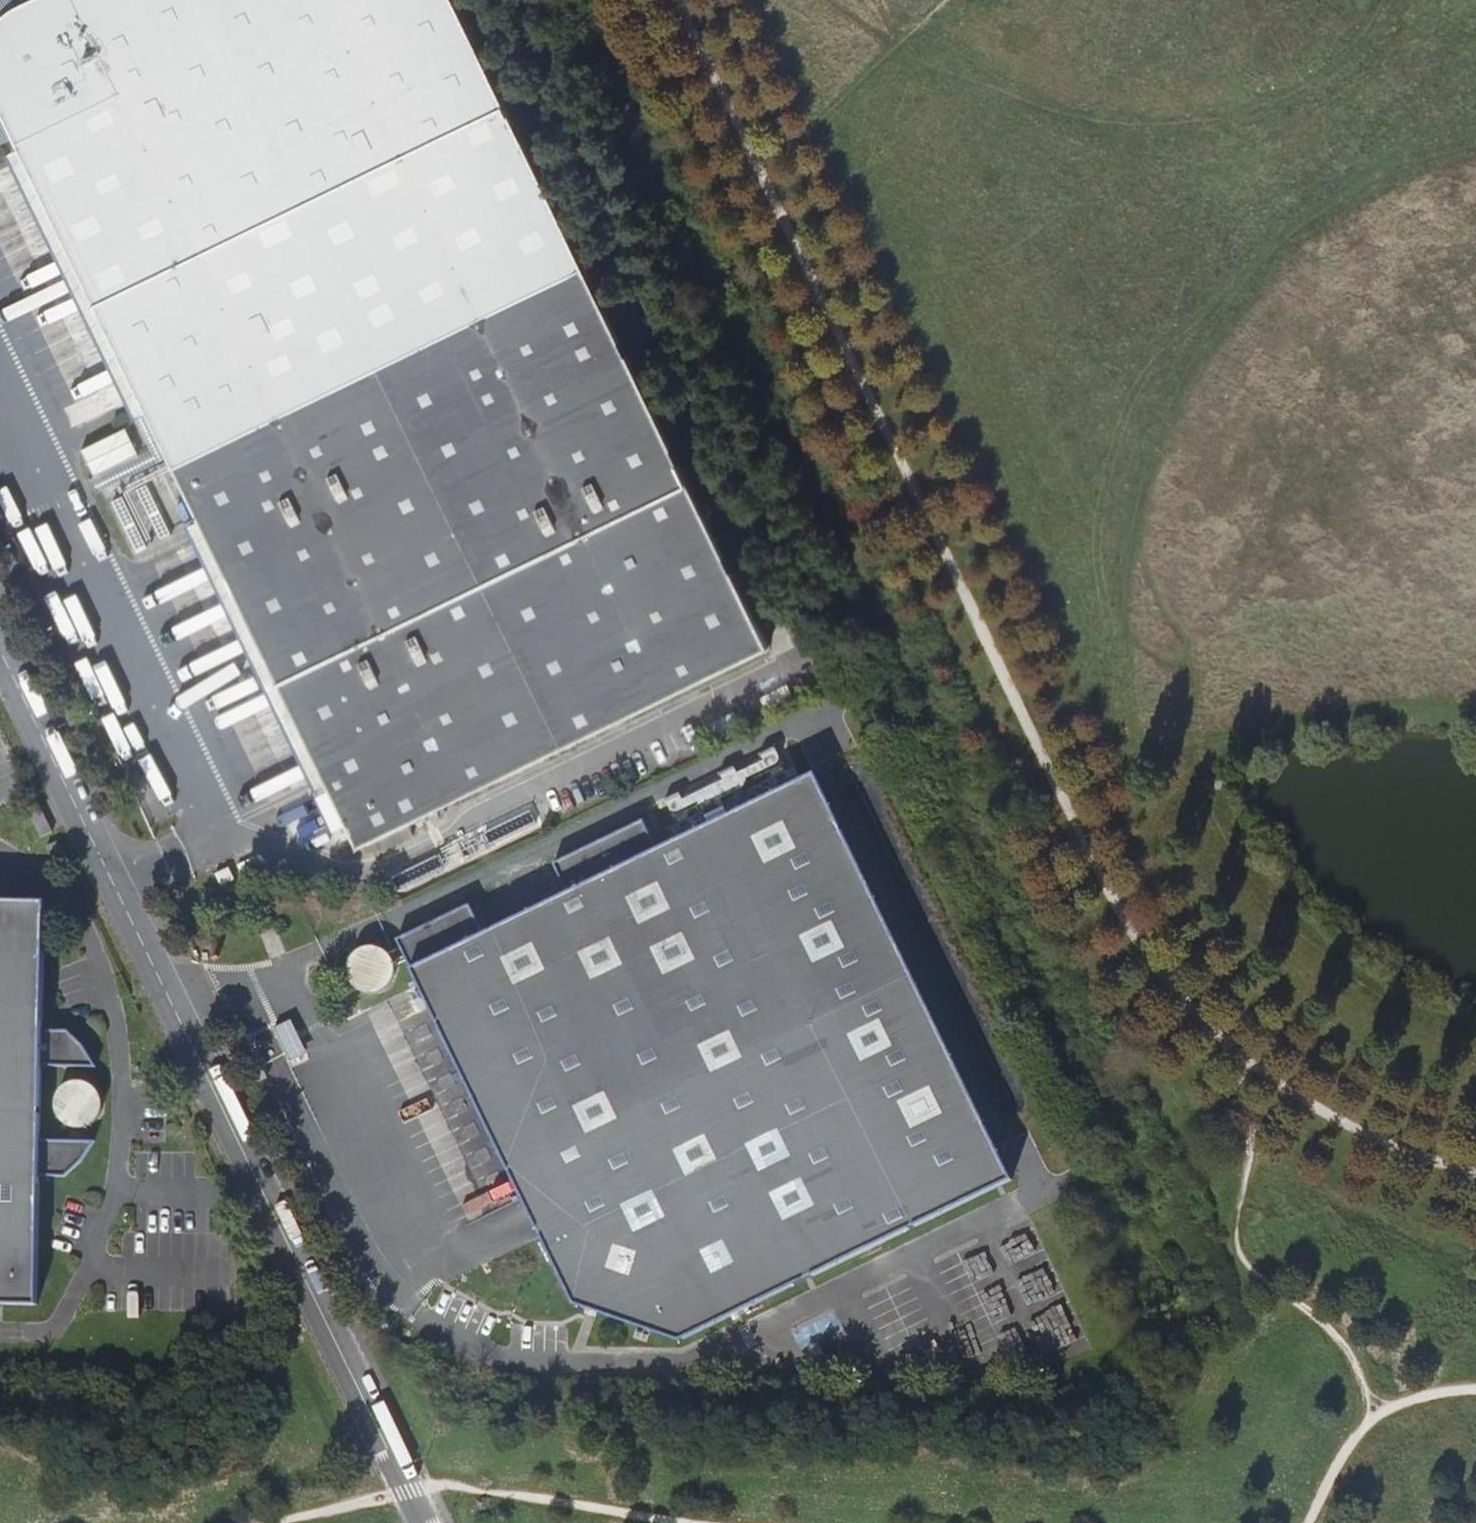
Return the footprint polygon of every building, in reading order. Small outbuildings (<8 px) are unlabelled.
[(22,154),(118,353),(229,581),(317,760),(330,788),(360,849),(411,824),(769,650),(629,360),(542,183),(453,0),(30,0),(19,6),(4,16),(0,20),(0,110),(22,154)] [(316,795),(330,788),(317,760),(229,581),(118,353),(22,154),(7,161),(79,309),(241,642),(316,795)] [(84,445),(95,474),(141,455),(130,427),(84,445)] [(2,556),(11,574),(23,568),(14,551),(2,556)] [(1013,1180),(816,773),(659,849),(644,820),(554,864),(569,893),(485,934),(471,905),(397,940),(575,1305),(680,1341),(1013,1180)] [(53,832),(39,804),(27,809),(41,838),(53,832)] [(43,1066),(97,1067),(84,1045),(69,1030),(44,1031),(46,901),(0,900),(0,1305),(38,1305),(40,1176),(66,1177),(82,1162),(96,1141),(41,1140),(43,1066)] [(359,950),(355,954),(354,955),(351,959),(350,964),(349,968),(349,972),(349,977),(351,981),(354,986),(356,988),(360,991),(365,993),(370,994),(373,994),(376,994),(381,993),(386,991),(389,987),(392,985),(394,981),(396,976),(396,971),(396,968),(395,963),(393,958),(390,954),(388,952),(383,949),(379,947),(374,947),(369,947),(364,948),(359,950)] [(103,1104),(103,1099),(101,1094),(98,1090),(95,1087),(91,1084),(86,1082),(81,1081),(76,1081),(72,1083),(67,1085),(63,1088),(60,1092),(58,1096),(56,1101),(56,1106),(57,1111),(58,1115),(61,1119),(64,1123),(69,1126),(73,1128),(78,1128),(83,1128),(88,1127),(92,1125),(96,1122),(99,1118),(102,1114),(103,1109),(103,1104)]
